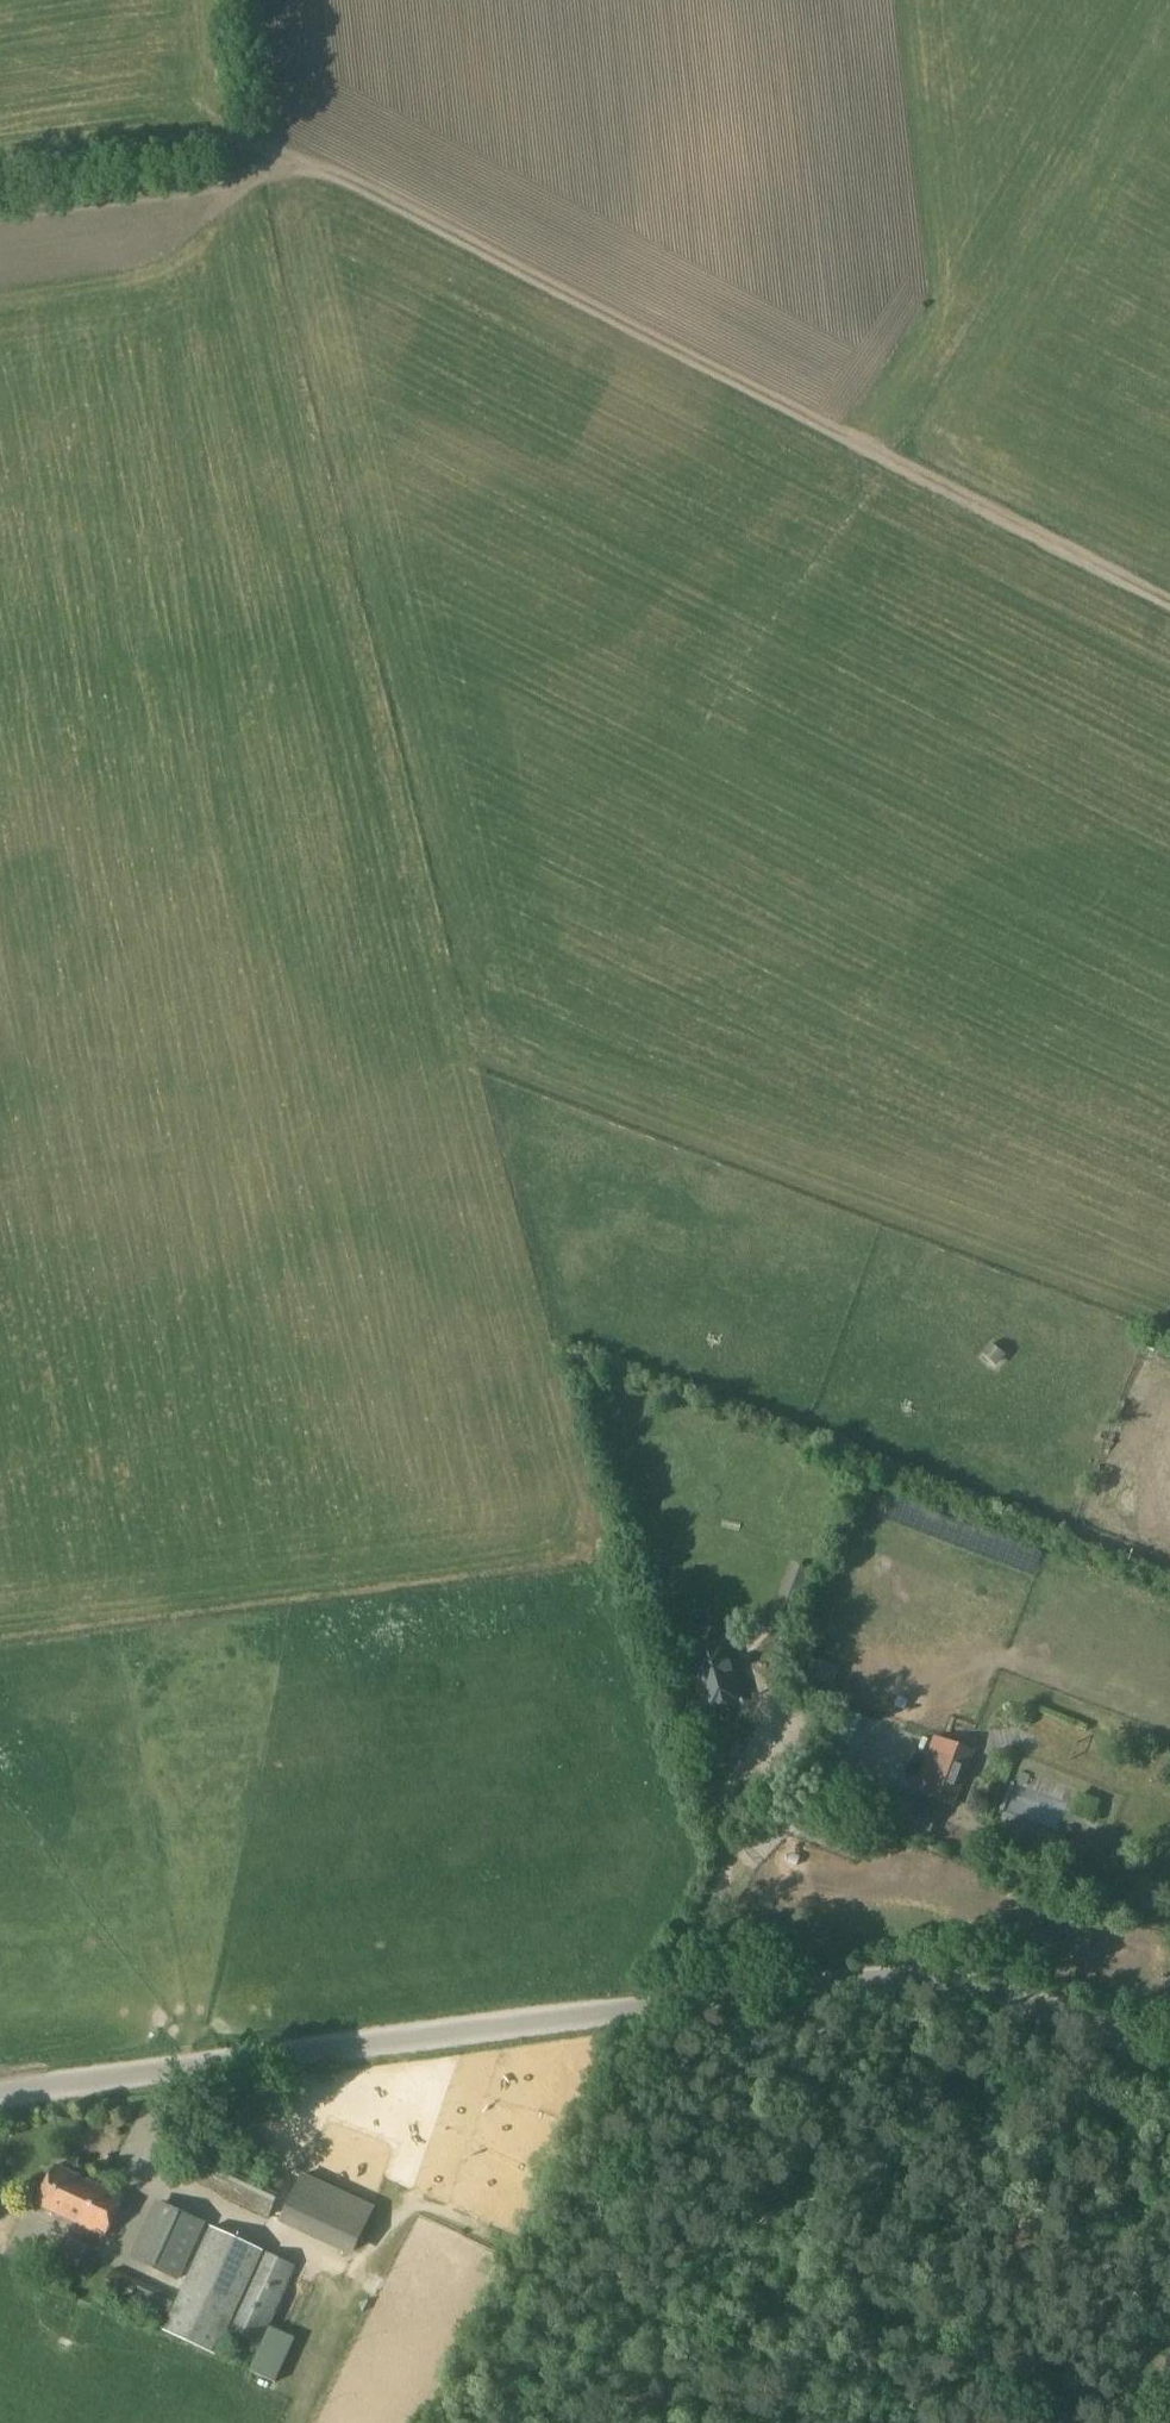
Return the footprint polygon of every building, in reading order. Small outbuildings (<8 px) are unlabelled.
[(982,1356),(997,1367),(1006,1356),(991,1344),(982,1356)] [(702,1718),(747,1705),(728,1637),(683,1650),(702,1718)] [(973,1752),(933,1736),(913,1791),(953,1807),(973,1752)] [(929,1836),(937,1814),(910,1804),(901,1826),(929,1836)] [(271,2216),(286,2184),(197,2143),(182,2176),(271,2216)] [(104,2237),(123,2197),(56,2164),(37,2204),(104,2237)] [(302,2173),(278,2223),(351,2257),(375,2207),(331,2186),(304,2173),(302,2173)] [(179,2281),(205,2225),(162,2206),(137,2262),(179,2281)] [(261,2341),(294,2266),(211,2229),(165,2333),(218,2356),(231,2328),(261,2341)] [(84,2246),(71,2240),(62,2259),(76,2265),(84,2246)]
